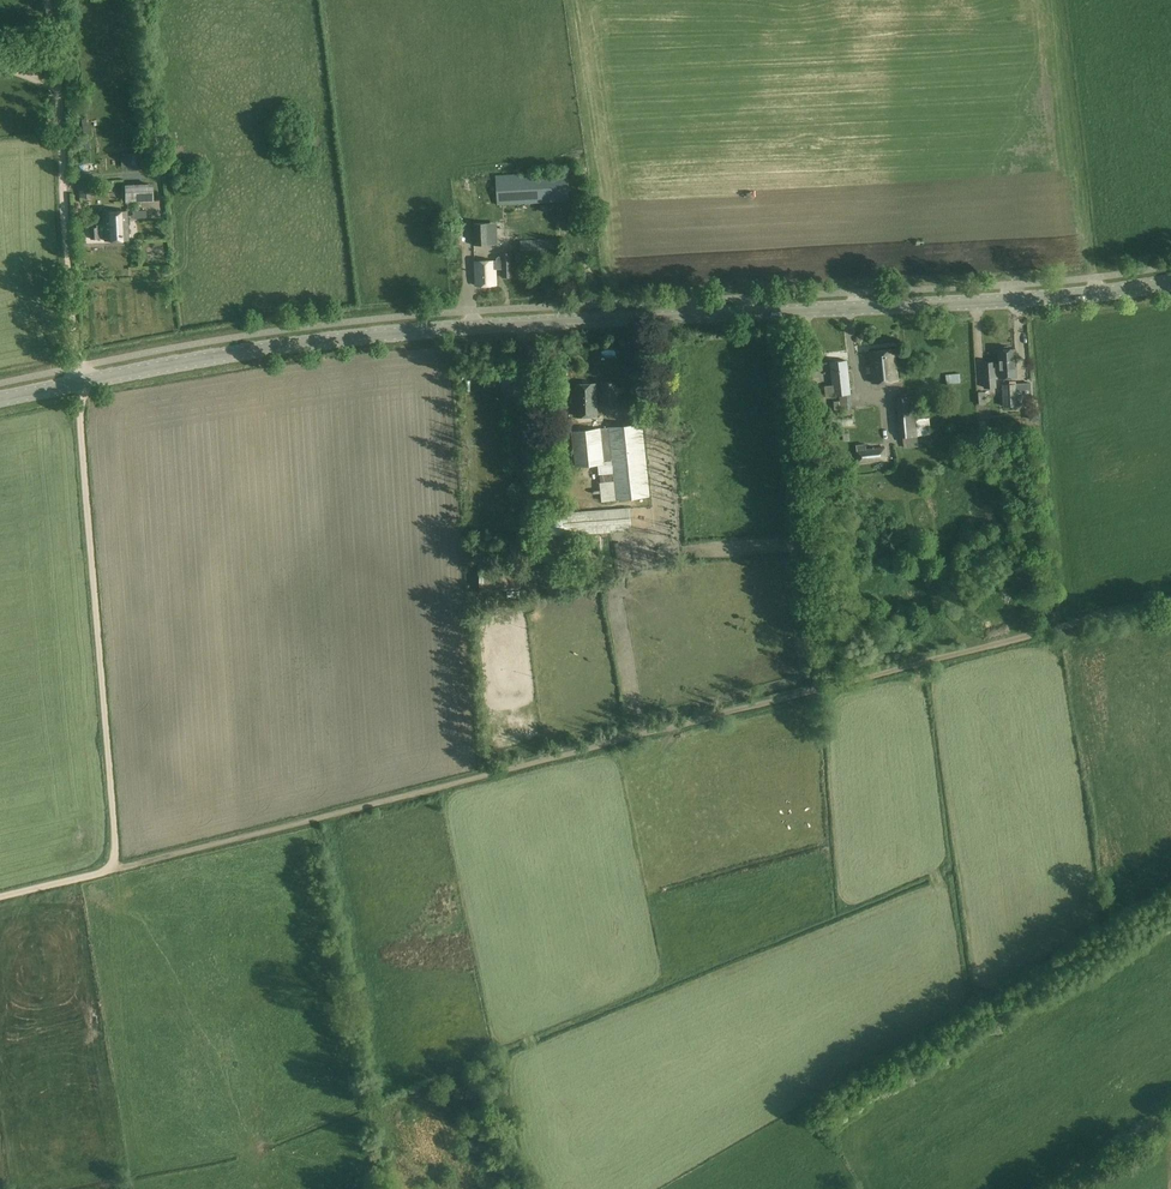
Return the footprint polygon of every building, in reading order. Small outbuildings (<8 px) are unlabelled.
[(142,153),(128,154),(129,170),(143,169),(142,153)] [(496,176),(498,205),(570,201),(568,172),(496,176)] [(152,183),(124,184),(125,203),(153,201),(152,183)] [(81,186),(81,202),(92,201),(92,185),(81,186)] [(142,214),(152,213),(152,203),(142,203),(142,214)] [(91,239),(104,238),(104,240),(129,239),(128,211),(103,212),(103,224),(97,225),(97,227),(90,227),(91,239)] [(489,223),(474,223),(474,245),(490,244),(489,223)] [(521,241),(522,259),(558,257),(557,239),(521,241)] [(476,285),(496,285),(496,269),(503,269),(503,276),(513,276),(512,253),(502,254),(503,260),(475,261),(476,285)] [(1016,368),(1015,349),(1008,349),(1008,346),(1001,347),(1001,350),(999,350),(1000,364),(994,365),(994,362),(984,363),(985,388),(996,387),(995,375),(1001,375),(1001,378),(1012,377),(1011,368),(1016,368)] [(895,350),(870,352),(873,383),(898,380),(895,350)] [(847,361),(831,362),(834,395),(851,394),(847,361)] [(958,370),(950,371),(950,380),(959,380),(958,370)] [(604,389),(597,390),(597,384),(575,385),(577,417),(598,416),(597,398),(601,398),(602,406),(611,405),(610,402),(617,402),(616,383),(604,383),(604,389)] [(1003,384),(1004,406),(1019,406),(1018,384),(1003,384)] [(975,388),(975,400),(983,400),(983,388),(975,388)] [(915,396),(897,398),(901,437),(918,435),(915,396)] [(641,425),(610,428),(617,499),(648,496),(641,425)] [(600,428),(572,432),(576,466),(604,463),(600,428)] [(857,450),(858,462),(886,460),(885,448),(857,450)] [(631,529),(630,509),(545,516),(547,536),(631,529)]
